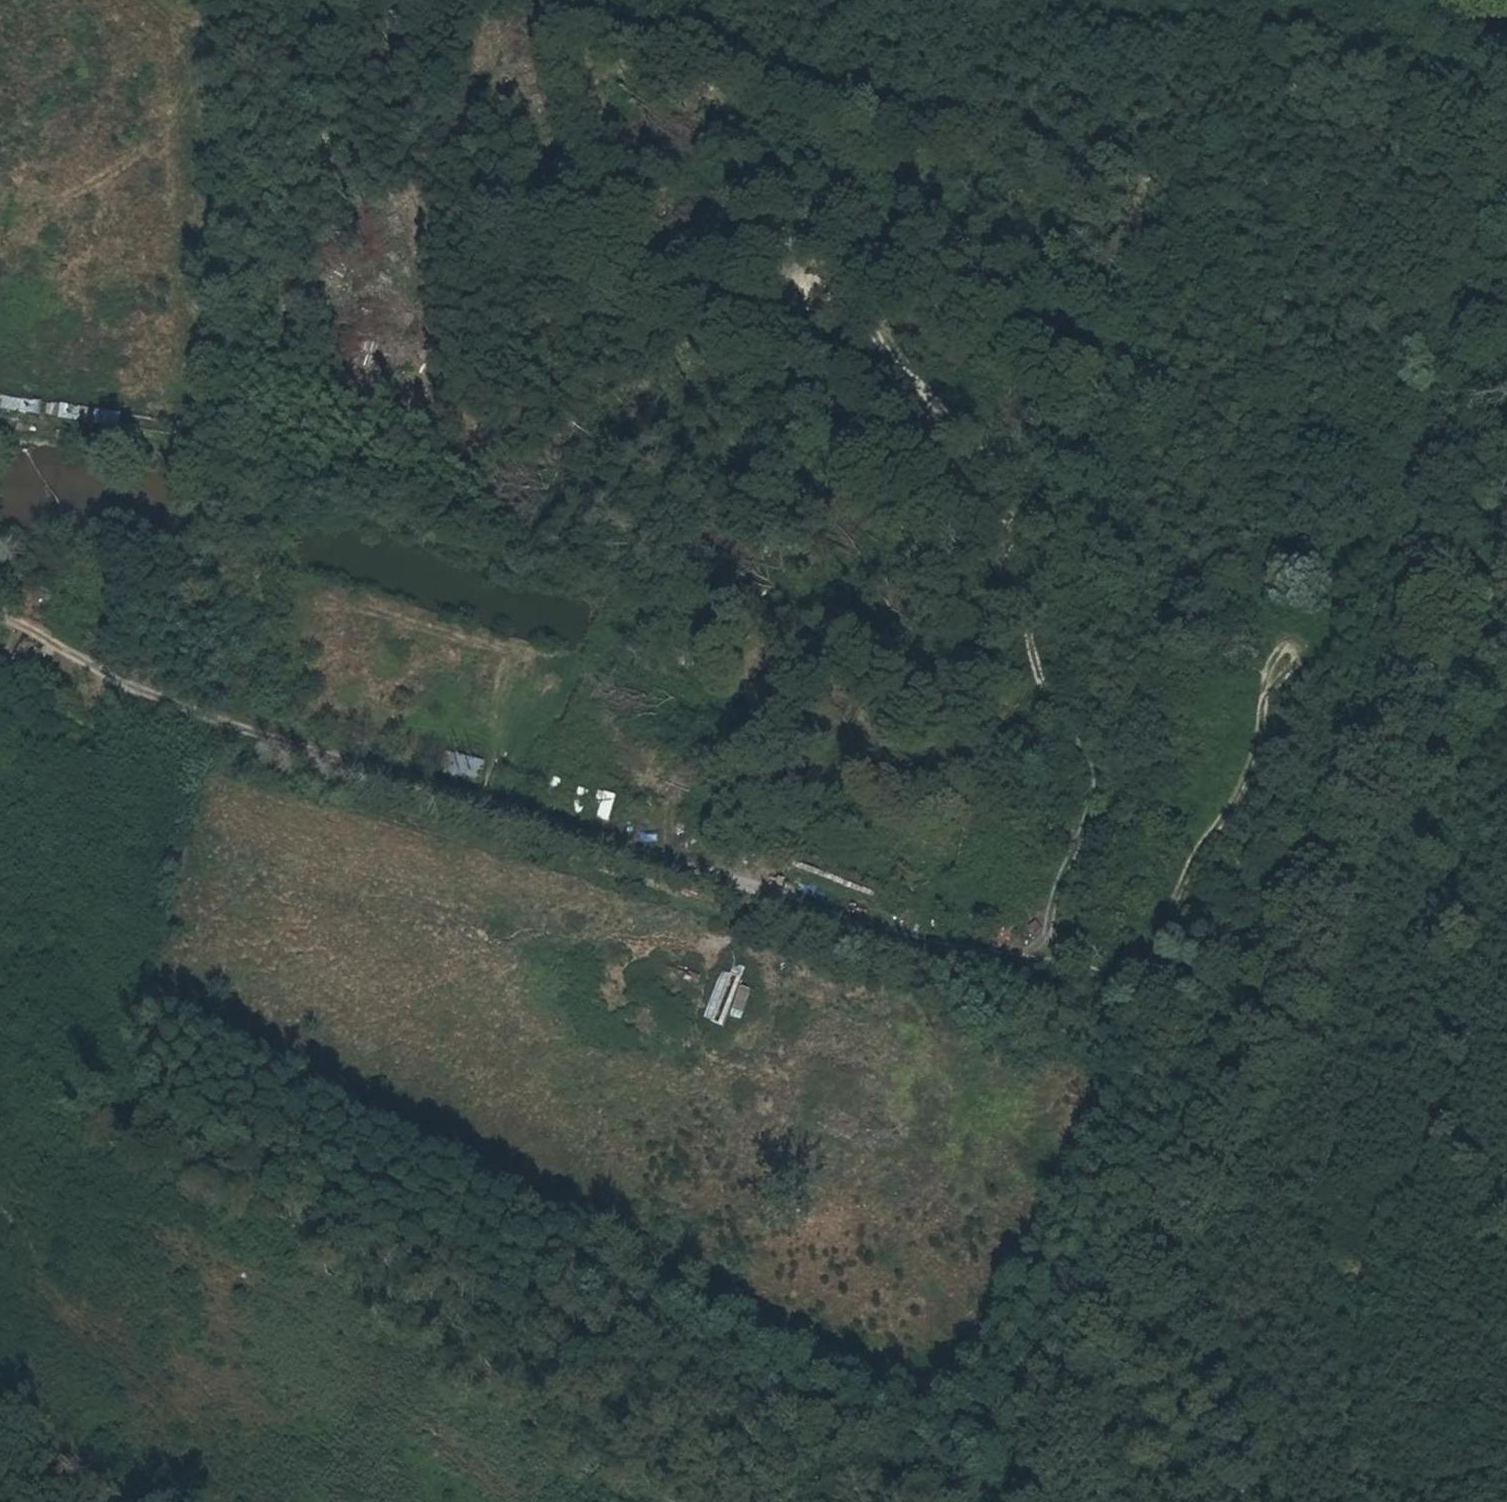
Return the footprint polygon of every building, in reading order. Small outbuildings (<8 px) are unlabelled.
[(44,417),(45,402),(18,399),(17,414),(44,417)] [(49,405),(47,419),(92,423),(93,409),(49,405)] [(97,411),(95,427),(122,430),(124,414),(97,411)] [(456,780),(486,781),(486,759),(456,758),(456,780)] [(596,819),(611,823),(619,795),(603,791),(596,819)] [(725,972),(704,1018),(724,1027),(744,980),(725,972)]
